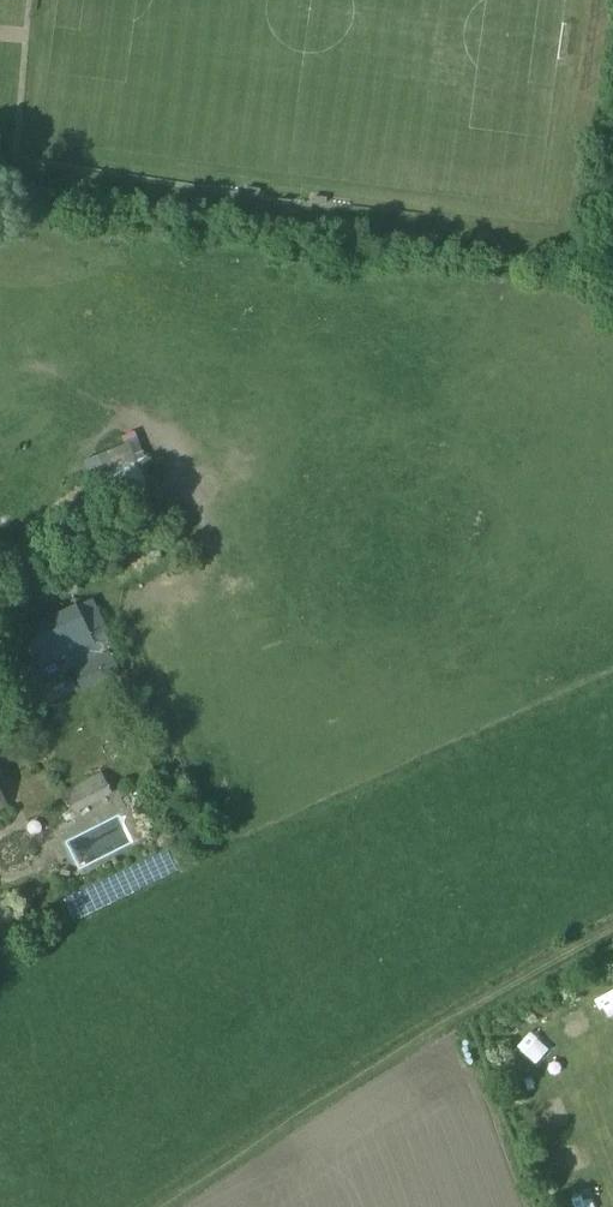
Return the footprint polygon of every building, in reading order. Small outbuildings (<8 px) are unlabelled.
[(137,462),(146,458),(133,429),(120,434),(123,442),(81,459),(90,482),(92,481),(137,462)] [(148,490),(137,462),(92,481),(104,509),(148,490)] [(23,631),(40,667),(47,681),(99,655),(92,641),(75,606),(23,631)] [(107,651),(99,655),(70,669),(81,691),(118,673),(107,651)] [(62,792),(72,814),(111,794),(101,772),(62,792)] [(587,1002),(565,1010),(575,1038),(597,1030),(587,1002)] [(518,1039),(534,1058),(554,1042),(538,1023),(518,1039)] [(601,1206),(596,1191),(579,1196),(582,1206),(597,1206),(601,1206)]
